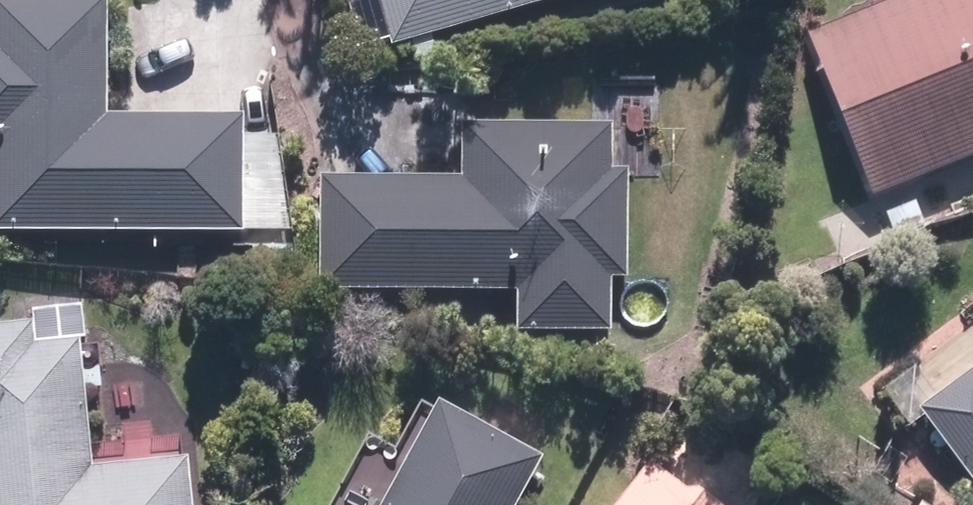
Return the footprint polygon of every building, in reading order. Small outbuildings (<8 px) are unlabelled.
[(250,230),(251,109),(113,109),(113,0),(0,0),(0,229),(250,230)] [(398,43),(545,0),(385,0),(398,43)] [(876,193),(972,154),(972,0),(891,0),(812,32),(876,193)] [(523,328),(619,329),(620,275),(635,275),(636,163),(620,163),(620,118),(465,117),(465,171),(327,170),(326,286),(523,287),(523,328)] [(199,450),(102,457),(91,311),(0,318),(0,504),(203,504),(199,450)] [(972,471),(972,369),(924,406),(972,471)] [(554,451),(448,392),(384,504),(524,504),(554,451)] [(662,450),(619,504),(733,504),(662,450)]
